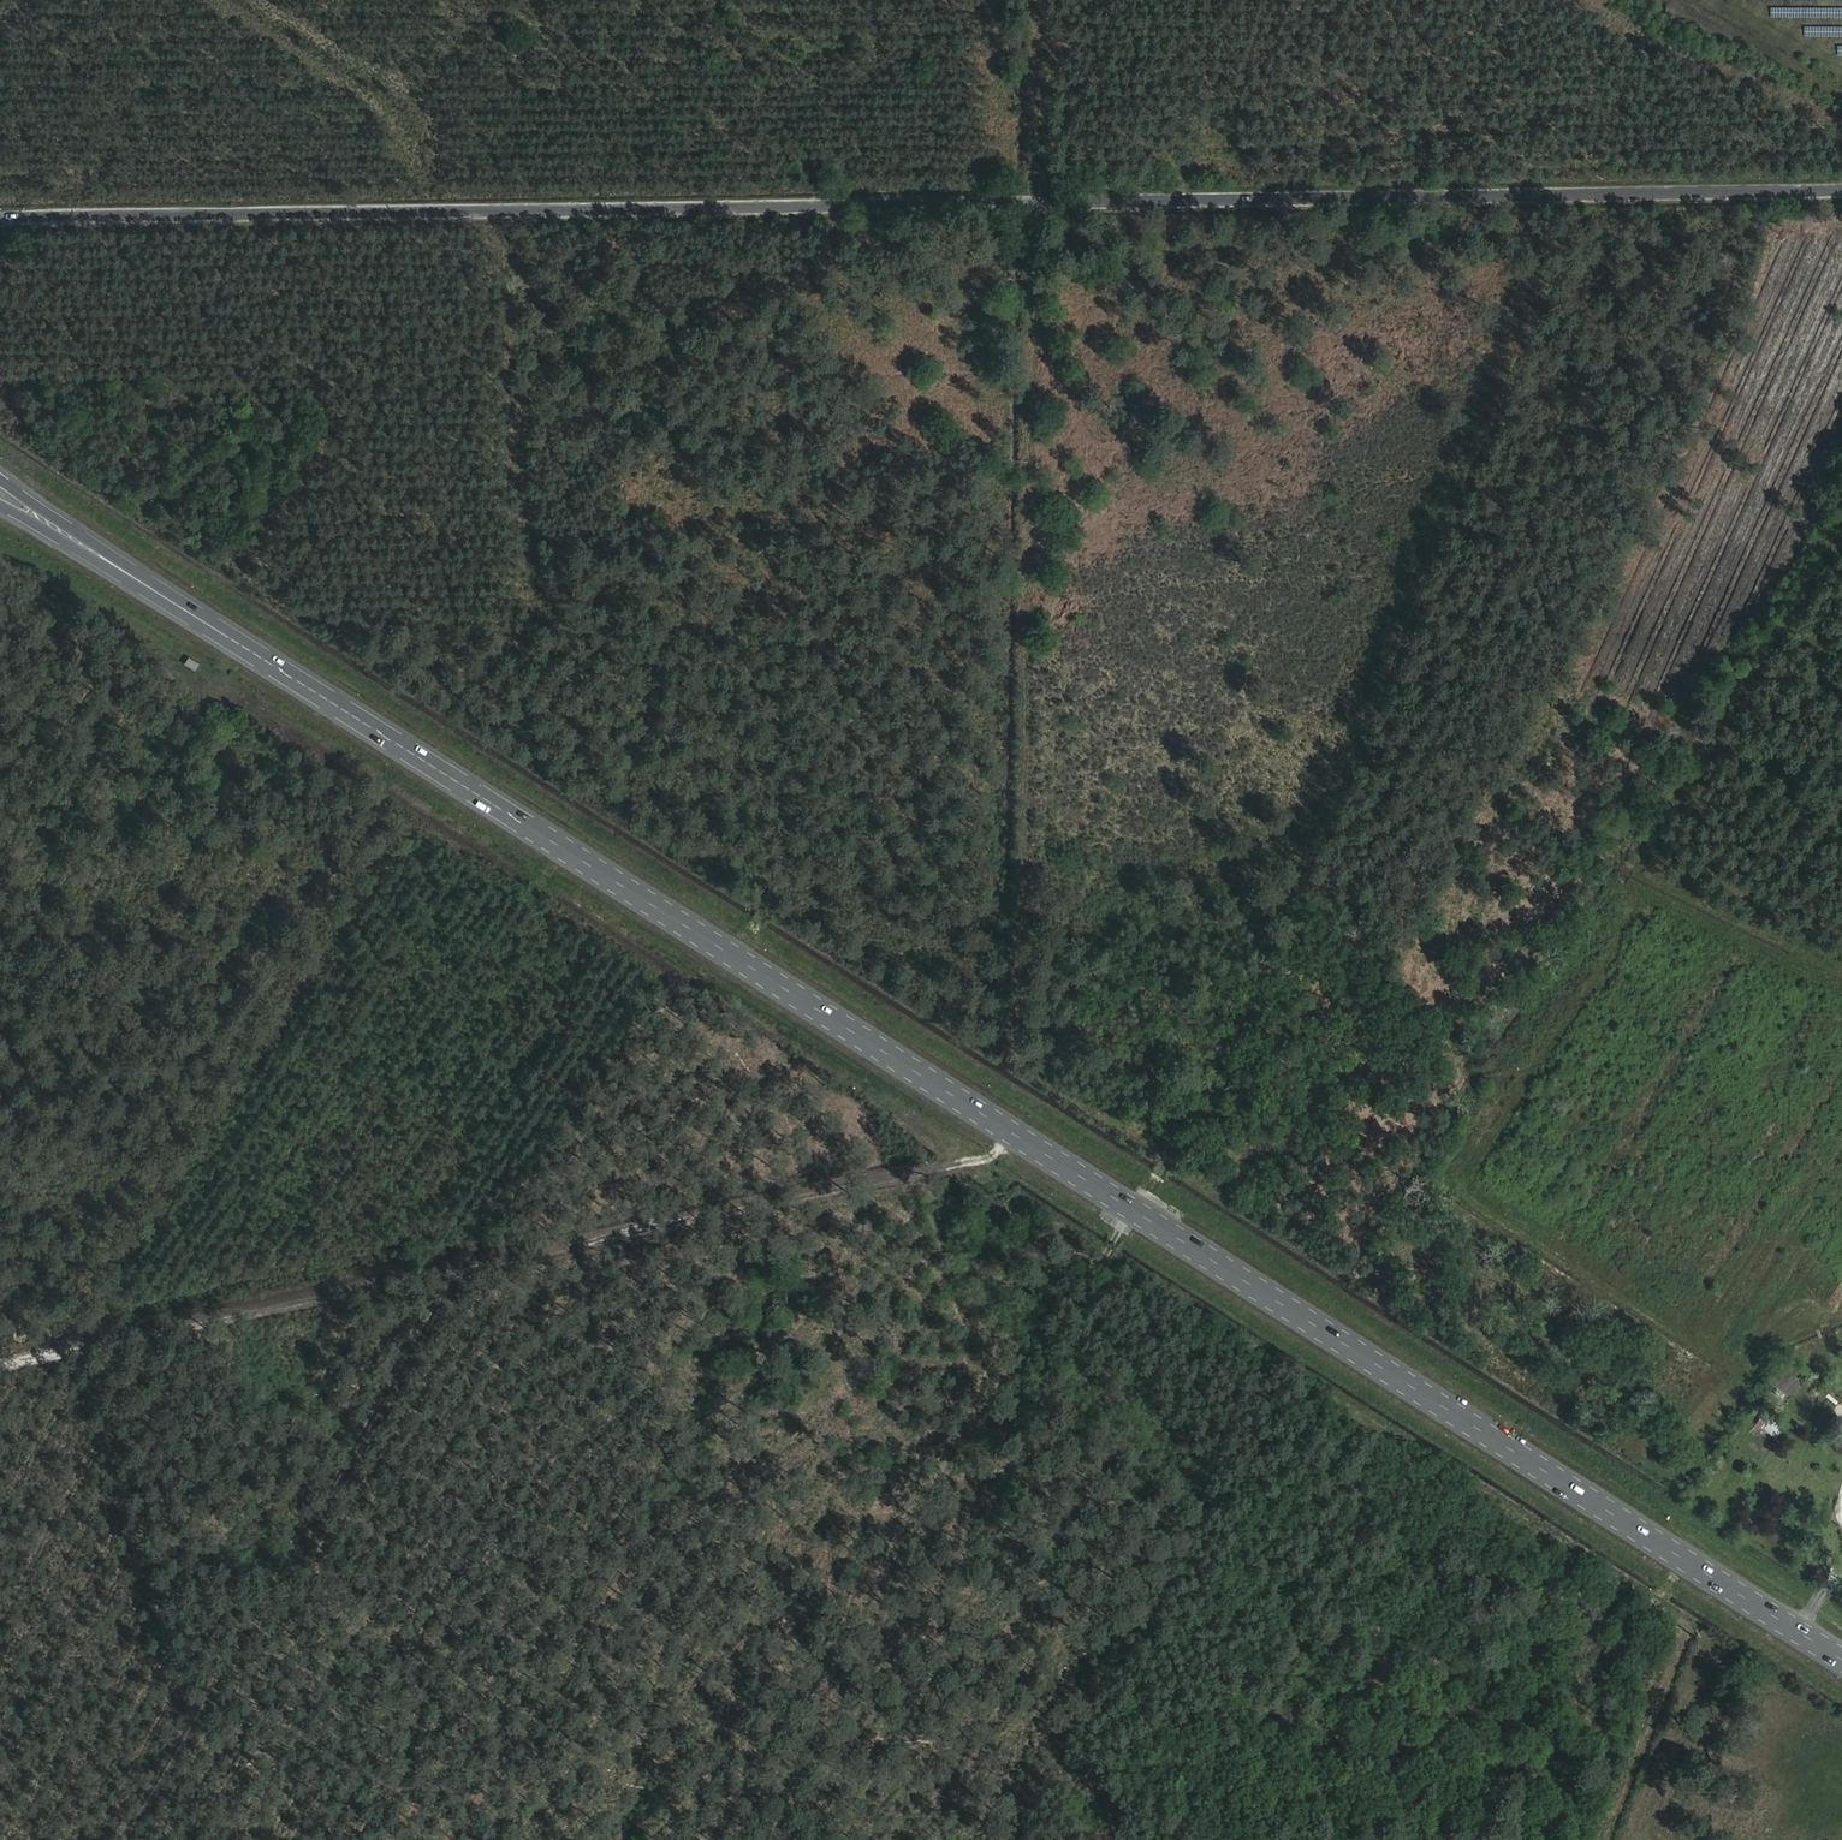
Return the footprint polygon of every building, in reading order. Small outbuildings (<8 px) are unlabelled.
[(189,659),(185,666),(194,672),(198,664),(189,659)] [(1775,1439),(1783,1428),(1767,1416),(1759,1427),(1775,1439)] [(1841,1506),(1841,1485),(1833,1500),(1841,1506)]
